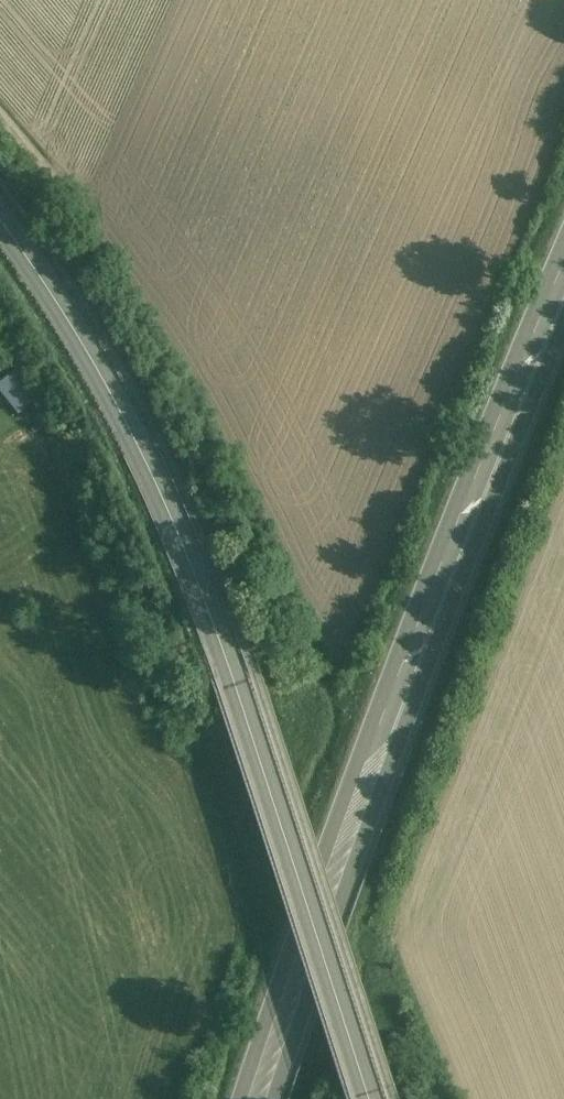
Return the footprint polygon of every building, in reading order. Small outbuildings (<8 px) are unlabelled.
[(39,397),(13,371),(0,383),(0,388),(24,412),(39,397)]
